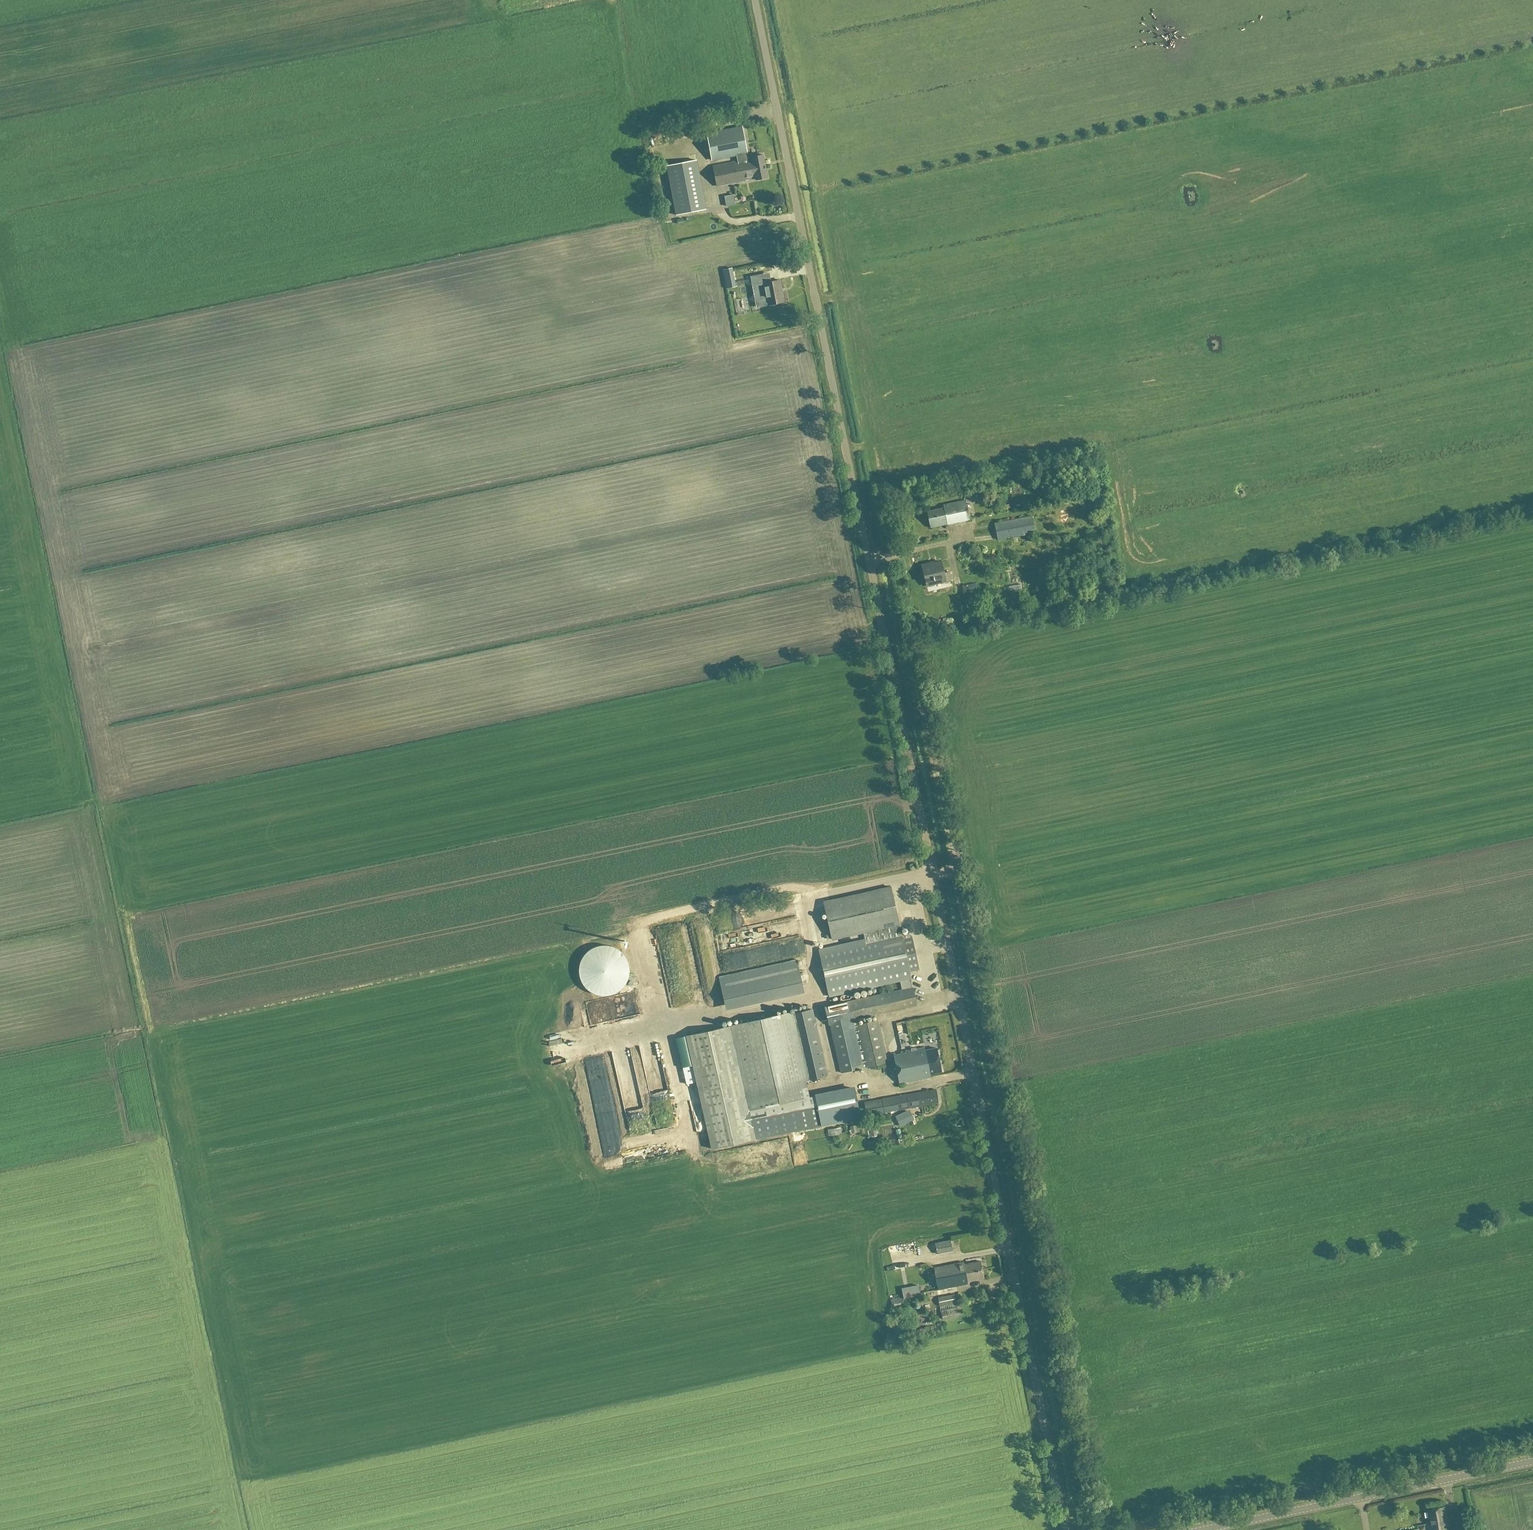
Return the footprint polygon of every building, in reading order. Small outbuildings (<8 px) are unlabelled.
[(707,133),(712,160),(736,155),(737,161),(713,166),(717,186),(756,178),(756,179),(767,177),(762,154),(748,157),(742,127),(707,133)] [(706,208),(696,159),(666,165),(676,214),(706,208)] [(784,301),(780,280),(764,283),(768,304),(784,301)] [(742,288),(735,290),(738,300),(745,298),(742,288)] [(725,314),(708,316),(710,326),(726,324),(725,314)] [(943,503),(943,506),(927,510),(930,526),(969,518),(965,499),(943,503)] [(995,523),(998,540),(1078,524),(1075,507),(995,523)] [(931,564),(930,563),(922,565),(927,585),(946,581),(942,561),(931,564)] [(911,937),(902,939),(890,887),(823,903),(831,940),(874,930),(876,938),(819,951),(829,996),(899,980),(902,990),(826,1007),(841,1073),(887,1063),(877,1021),(858,1025),(857,1019),(917,1006),(909,972),(918,970),(911,937)] [(579,964),(578,970),(579,977),(581,983),(584,988),(589,992),(595,995),(601,996),(607,996),(613,995),(618,992),(623,987),(626,982),(628,976),(629,970),(628,964),(625,958),(621,953),(616,949),(610,947),(603,946),(597,947),(591,949),(586,953),(582,958),(579,964)] [(719,977),(724,1002),(802,985),(796,960),(719,977)] [(815,1097),(810,1097),(806,1081),(828,1076),(812,1009),(790,1014),(790,1013),(686,1037),(712,1149),(755,1139),(789,1132),(791,1140),(801,1138),(800,1130),(821,1126),(815,1097)] [(693,1066),(686,1037),(675,1039),(682,1068),(693,1066)] [(893,1054),(899,1084),(930,1078),(930,1075),(941,1072),(936,1049),(925,1051),(925,1048),(893,1054)] [(667,1070),(677,1111),(687,1108),(678,1068),(667,1070)] [(861,1086),(850,1088),(856,1119),(867,1117),(866,1116),(938,1103),(936,1090),(864,1103),(861,1086)] [(895,1116),(900,1127),(914,1120),(909,1109),(895,1116)] [(950,1241),(935,1244),(937,1254),(953,1251),(950,1241)] [(934,1269),(938,1290),(968,1284),(967,1282),(983,1278),(980,1262),(963,1265),(962,1263),(934,1269)] [(918,1286),(902,1289),(904,1299),(920,1296),(918,1286)] [(954,1294),(938,1297),(940,1307),(956,1304),(954,1294)] [(957,1308),(941,1311),(942,1321),(959,1317),(957,1308)] [(1449,1519),(1446,1520),(1444,1508),(1428,1510),(1430,1523),(1428,1524),(1429,1529),(1451,1529),(1449,1519)]
